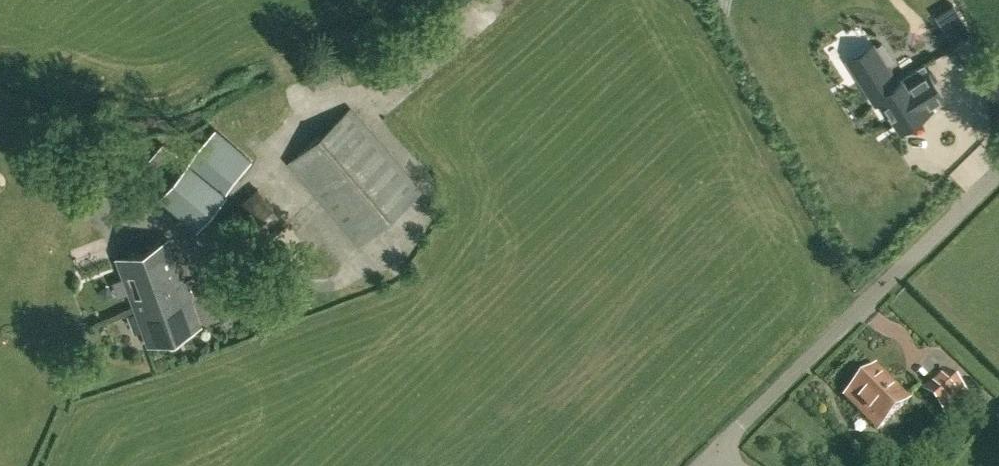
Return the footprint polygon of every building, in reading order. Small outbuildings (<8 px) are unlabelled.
[(962,16),(943,28),(954,46),(973,34),(962,16)] [(872,42),(854,54),(867,75),(860,79),(875,103),(882,99),(900,127),(922,114),(932,108),(930,104),(944,95),(923,63),(896,80),(886,64),(894,59),(882,41),(874,46),(872,42)] [(352,109),(288,163),(358,244),(421,190),(352,109)] [(163,141),(138,168),(148,178),(146,180),(159,192),(198,224),(216,203),(226,191),(225,190),(251,162),(215,128),(188,158),(174,150),(173,151),(163,141)] [(257,189),(221,221),(250,254),(286,222),(257,189)] [(117,258),(134,307),(158,298),(157,297),(162,295),(159,287),(167,285),(164,275),(181,270),(170,239),(117,258)] [(134,307),(136,311),(147,343),(200,324),(181,270),(164,275),(167,285),(159,287),(162,295),(157,297),(158,298),(134,307)] [(875,367),(846,397),(878,429),(908,400),(875,367)] [(921,388),(945,414),(966,395),(943,369),(921,388)]
